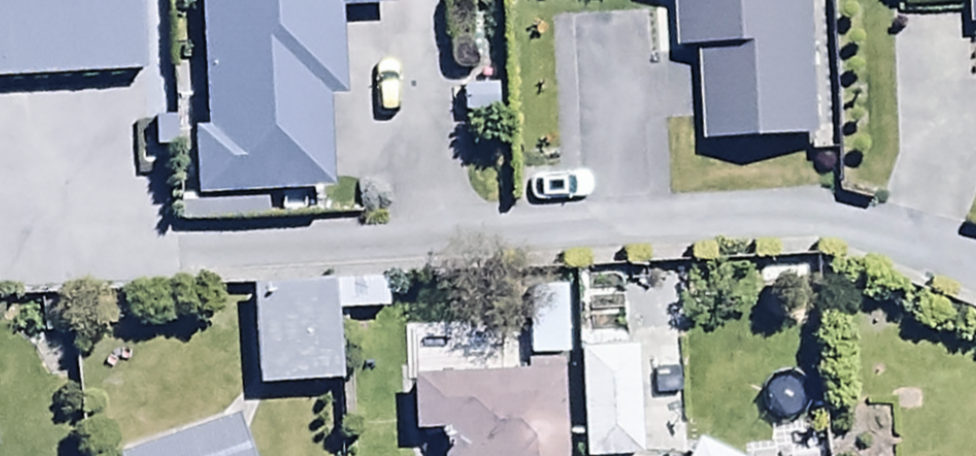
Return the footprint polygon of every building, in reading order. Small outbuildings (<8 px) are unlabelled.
[(141,66),(140,0),(59,0),(59,3),(15,4),(15,0),(0,0),(0,68),(141,66)] [(202,124),(192,124),(193,146),(177,146),(179,218),(267,215),(266,189),(326,188),(322,94),(342,93),(339,3),(390,1),(389,0),(198,0),(202,124)] [(818,131),(813,0),(676,0),(678,50),(702,49),(705,136),(818,131)] [(381,277),(250,286),(254,383),(333,381),(330,310),(382,308),(381,277)] [(564,284),(524,285),(526,356),(566,355),(564,284)] [(577,346),(581,455),(636,455),(632,343),(577,346)] [(559,358),(522,360),(523,367),(409,372),(412,428),(435,427),(436,455),(564,455),(559,358)] [(231,411),(114,453),(115,455),(247,455),(231,411)] [(690,438),(682,455),(731,455),(690,438)]
